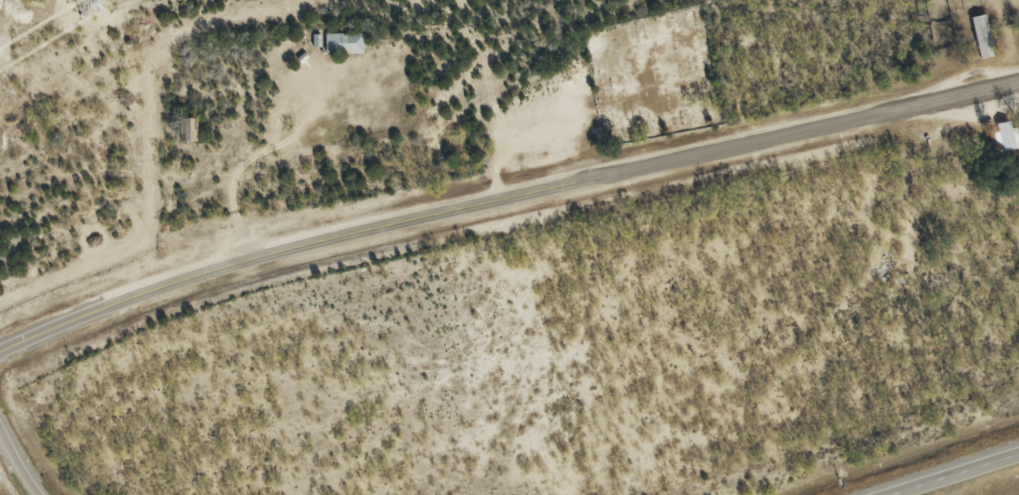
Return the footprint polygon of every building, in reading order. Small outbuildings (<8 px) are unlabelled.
[(975,17),(975,41),(990,41),(990,17),(975,17)] [(326,33),(326,54),(365,54),(365,33),(326,33)] [(198,117),(186,117),(186,141),(198,141),(198,117)] [(995,126),(995,151),(1018,151),(1018,126),(995,126)]
